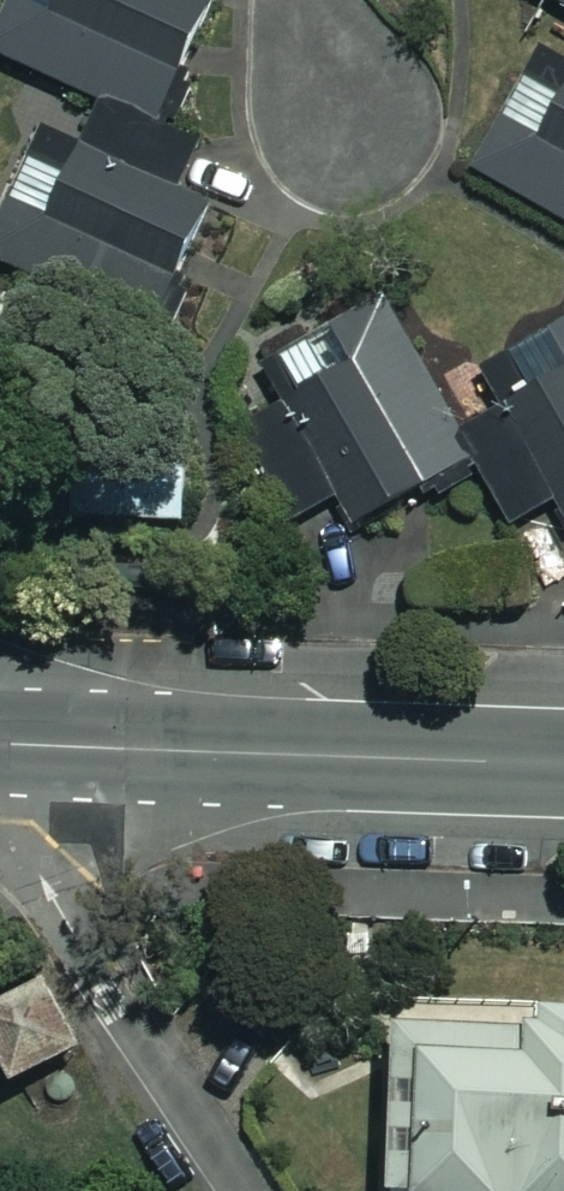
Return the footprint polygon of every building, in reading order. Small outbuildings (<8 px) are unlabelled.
[(0,28),(0,62),(96,101),(154,122),(204,2),(199,0),(12,0),(0,28)] [(563,12),(563,0),(542,0),(563,12)] [(537,56),(471,173),(563,225),(563,72),(537,56)] [(154,122),(96,101),(75,160),(30,143),(0,225),(0,263),(157,320),(198,204),(177,197),(198,138),(154,122)] [(504,362),(526,400),(497,417),(563,535),(563,329),(504,362)] [(336,384),(314,342),(273,363),(298,412),(254,435),(311,545),(467,465),(406,347),(336,384)] [(54,977),(0,1001),(0,1049),(13,1079),(85,1047),(54,977)] [(403,1005),(400,1190),(563,1190),(563,1008),(403,1005)]
